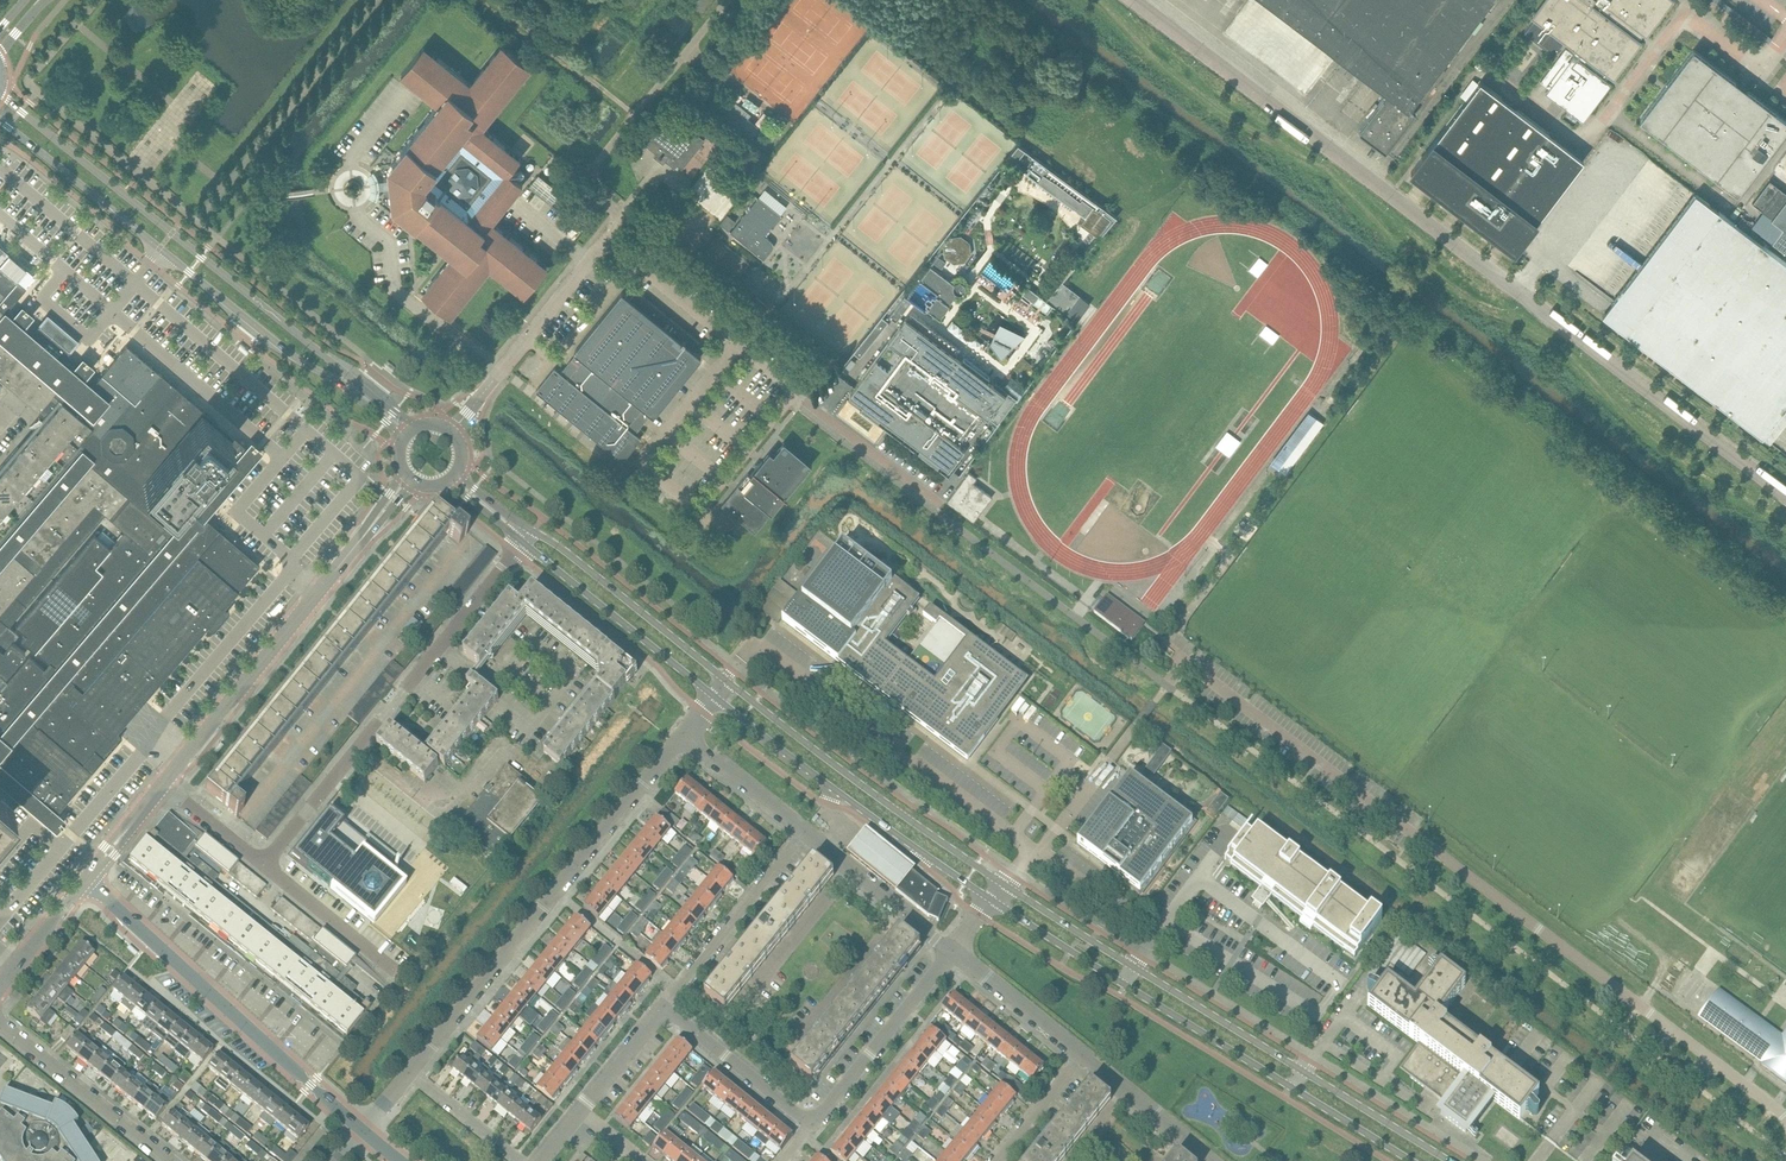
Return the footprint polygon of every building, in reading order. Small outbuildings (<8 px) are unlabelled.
[(1387,93),(1389,91),(1409,106),(1489,0),(1265,0),(1387,93)] [(1529,6),(1741,167),(1785,107),(1785,0),(1533,0),(1529,6)] [(440,103),(390,165),(391,175),(392,181),(393,189),(393,194),(394,205),(420,226),(423,227),(445,246),(456,255),(453,258),(452,257),(426,289),(427,290),(423,294),(449,315),(450,314),(452,312),(453,310),(454,311),(483,274),(490,267),(493,269),(509,282),(512,284),(521,291),(521,290),(526,293),(543,272),(547,267),(537,259),(497,226),(495,227),(490,223),(498,214),(517,190),(522,184),(523,183),(513,176),(522,175),(525,171),(521,167),(513,168),(520,159),(519,158),(480,127),(484,121),(486,122),(518,82),(520,80),(527,71),(526,70),(530,66),(504,45),(496,55),(495,55),(474,81),(475,82),(472,86),(438,58),(437,59),(423,47),(401,74),(412,82),(414,84),(433,99),(434,98),(440,103)] [(1521,251),(1588,157),(1480,80),(1413,174),(1521,251)] [(1416,111),(1409,106),(1389,91),(1387,93),(1359,131),(1385,151),(1416,111)] [(708,93),(700,102),(705,106),(713,97),(708,93)] [(746,118),(749,114),(732,100),(719,116),(748,139),(757,127),(746,118)] [(661,116),(641,141),(675,168),(679,163),(682,165),(702,140),(677,120),(672,125),(661,116)] [(1018,144),(1007,159),(1015,165),(1026,150),(1018,144)] [(1117,217),(1037,158),(1026,174),(1086,218),(1093,207),(1113,222),(1117,217)] [(530,186),(552,204),(558,196),(559,195),(561,193),(557,190),(556,189),(538,175),(530,186)] [(1752,203),(1783,227),(1772,241),(1785,251),(1785,192),(1770,180),(1752,203)] [(1695,193),(1602,315),(1762,437),(1785,405),(1785,262),(1695,193)] [(740,217),(741,218),(730,232),(764,259),(772,249),(772,248),(773,248),(773,247),(773,246),(773,245),(773,244),(773,243),(772,242),(771,241),(770,240),(764,235),(780,215),(758,197),(747,211),(745,213),(743,215),(740,217)] [(568,210),(573,214),(579,207),(574,203),(568,210)] [(583,210),(579,207),(573,214),(577,218),(583,210)] [(577,218),(582,222),(588,214),(583,210),(577,218)] [(593,218),(588,214),(582,222),(587,226),(593,218)] [(729,231),(736,221),(727,215),(720,224),(729,231)] [(565,233),(575,241),(587,226),(582,222),(577,218),(565,233)] [(968,244),(960,238),(951,239),(945,247),(947,256),(954,262),(963,260),(969,253),(968,244)] [(5,311),(36,275),(0,245),(0,317),(5,311)] [(933,262),(941,268),(946,262),(938,255),(933,262)] [(954,283),(930,266),(907,297),(905,296),(889,316),(896,322),(911,301),(925,311),(926,309),(940,319),(950,305),(949,305),(958,293),(959,293),(960,293),(961,293),(962,292),(963,292),(964,291),(965,290),(965,289),(966,288),(966,287),(966,286),(966,285),(966,284),(965,283),(965,282),(964,281),(963,281),(962,280),(961,280),(960,280),(959,280),(958,280),(957,281),(956,281),(955,282),(954,283)] [(1062,282),(1047,300),(1066,315),(1080,296),(1062,282)] [(1039,295),(1028,286),(1022,294),(1034,302),(1039,295)] [(622,460),(641,438),(635,433),(652,412),(654,414),(701,356),(693,350),(700,342),(636,290),(630,298),(622,292),(575,350),(577,352),(560,372),(554,368),(536,390),(622,460)] [(1017,401),(1027,387),(1011,375),(1003,387),(996,382),(994,384),(987,379),(989,377),(963,357),(961,360),(955,355),(960,348),(911,310),(861,376),(862,376),(849,393),(851,395),(848,400),(886,429),(890,424),(920,447),(918,450),(937,465),(940,462),(949,469),(989,416),(997,423),(1015,399),(1017,401)] [(28,337),(31,333),(17,321),(5,311),(0,317),(0,338),(8,345),(22,357),(21,360),(39,375),(42,374),(54,385),(54,387),(65,397),(71,402),(74,402),(93,418),(77,436),(78,443),(81,447),(82,450),(69,465),(65,465),(57,474),(58,478),(54,482),(50,483),(43,492),(43,495),(39,500),(35,500),(35,504),(34,505),(31,505),(25,512),(25,516),(24,517),(21,517),(17,521),(0,541),(0,571),(6,563),(15,552),(47,580),(49,577),(38,568),(16,548),(33,527),(34,526),(37,527),(37,523),(44,514),(48,514),(48,513),(48,510),(63,492),(66,492),(65,489),(80,471),(82,471),(83,471),(90,463),(113,482),(130,497),(164,526),(172,533),(155,553),(152,554),(151,554),(152,557),(140,571),(137,571),(137,575),(123,591),(116,599),(110,605),(107,605),(107,606),(107,609),(106,610),(103,610),(99,614),(96,618),(96,621),(96,622),(92,623),(92,626),(91,628),(88,628),(81,635),(82,638),(81,640),(77,640),(77,644),(66,657),(62,657),(62,658),(62,661),(58,666),(55,666),(54,667),(50,672),(49,673),(50,676),(45,681),(42,681),(42,685),(31,698),(27,698),(24,702),(19,707),(20,711),(14,717),(8,724),(5,724),(5,725),(0,725),(0,758),(9,747),(32,721),(47,703),(46,700),(58,687),(61,687),(61,686),(63,688),(69,680),(70,679),(70,676),(81,663),(85,662),(85,659),(96,645),(99,645),(99,641),(103,636),(107,636),(122,618),(121,615),(133,601),(136,601),(137,601),(136,597),(155,575),(158,575),(159,574),(158,571),(160,569),(162,570),(169,563),(167,560),(169,558),(172,558),(188,540),(195,531),(195,527),(200,521),(199,520),(196,517),(191,513),(190,512),(184,520),(180,520),(155,498),(133,479),(111,460),(99,450),(98,435),(108,423),(120,410),(94,388),(92,390),(89,387),(91,385),(79,374),(62,360),(60,363),(28,337)] [(31,333),(28,337),(60,363),(62,360),(78,342),(47,315),(31,333)] [(882,316),(862,341),(869,346),(889,322),(882,316)] [(1056,317),(1051,323),(1054,331),(1062,332),(1067,325),(1064,318),(1056,317)] [(1261,333),(1273,343),(1280,334),(1267,325),(1261,333)] [(1021,337),(1000,327),(996,335),(1014,344),(1021,337)] [(8,345),(0,338),(0,355),(8,345)] [(21,360),(22,357),(8,345),(0,355),(0,379),(3,381),(21,360)] [(229,433),(219,424),(203,410),(175,386),(160,373),(143,359),(126,345),(91,385),(89,387),(92,390),(94,388),(120,410),(108,423),(98,435),(99,450),(111,460),(133,479),(155,498),(180,520),(184,520),(190,512),(191,513),(192,513),(230,468),(247,448),(229,433)] [(1023,358),(1014,370),(1026,379),(1035,367),(1023,358)] [(3,381),(21,397),(39,375),(21,360),(3,381)] [(39,375),(21,397),(35,409),(54,387),(54,385),(42,374),(39,375)] [(54,387),(35,409),(46,419),(65,397),(54,387)] [(65,397),(46,419),(23,445),(57,474),(65,465),(69,465),(82,450),(81,447),(78,443),(77,436),(93,418),(74,402),(71,402),(65,397)] [(1325,423),(1318,417),(1278,469),(1286,475),(1325,423)] [(1231,456),(1242,440),(1228,431),(1218,446),(1231,456)] [(784,441),(774,454),(770,450),(763,459),(750,474),(748,472),(721,505),(755,532),(812,463),(784,441)] [(57,474),(23,445),(20,449),(18,447),(0,467),(0,470),(35,500),(39,500),(43,495),(43,492),(50,483),(54,482),(58,478),(57,474)] [(80,471),(65,489),(66,492),(99,520),(104,514),(93,504),(113,482),(90,463),(83,471),(82,471),(80,471)] [(17,521),(21,517),(24,517),(25,516),(25,512),(31,505),(34,505),(35,504),(35,500),(0,470),(0,506),(17,521)] [(947,502),(973,522),(974,522),(992,497),(973,483),(977,478),(969,472),(947,502)] [(113,482),(93,504),(104,514),(111,519),(130,497),(113,482)] [(44,514),(46,516),(58,526),(67,534),(63,539),(74,548),(99,520),(66,492),(63,492),(55,501),(48,510),(48,513),(48,514),(44,514)] [(130,497),(111,519),(124,531),(130,536),(145,549),(164,526),(130,497)] [(17,521),(0,506),(0,541),(17,521)] [(434,506),(206,789),(229,807),(228,808),(237,816),(244,807),(231,797),(447,529),(460,540),(467,531),(458,524),(457,525),(434,506)] [(34,526),(33,527),(35,529),(44,536),(40,541),(53,551),(61,557),(49,571),(41,565),(38,568),(49,577),(52,574),(69,554),(74,548),(63,539),(67,534),(58,526),(46,516),(44,514),(37,523),(37,527),(34,526)] [(195,527),(195,531),(188,540),(204,553),(189,572),(175,588),(217,624),(229,611),(224,606),(259,564),(203,516),(199,520),(200,521),(195,527)] [(164,526),(145,549),(151,554),(152,554),(155,553),(172,533),(164,526)] [(33,527),(16,548),(38,568),(41,565),(49,571),(61,557),(53,551),(40,541),(44,536),(35,529),(33,527)] [(124,531),(110,548),(137,571),(140,571),(152,557),(151,554),(145,549),(130,536),(124,531)] [(95,535),(72,561),(116,599),(123,591),(137,575),(137,571),(110,548),(95,535)] [(189,572),(204,553),(188,540),(172,558),(189,572)] [(485,546),(481,552),(492,561),(496,555),(485,546)] [(908,661),(882,642),(913,600),(843,547),(795,611),(792,608),(783,621),(968,761),(984,739),(981,737),(1022,683),(928,611),(924,616),(935,625),(908,661)] [(15,552),(6,563),(38,590),(47,580),(15,552)] [(487,566),(492,561),(481,552),(476,557),(487,566)] [(476,557),(472,563),(483,572),(487,566),(476,557)] [(158,575),(175,588),(189,572),(172,558),(169,558),(167,560),(169,563),(162,570),(160,569),(158,571),(159,574),(158,575)] [(72,561),(57,578),(99,614),(103,610),(106,610),(107,609),(107,606),(107,605),(110,605),(116,599),(72,561)] [(0,571),(0,579),(28,603),(38,590),(6,563),(0,571)] [(478,577),(483,572),(472,563),(467,568),(478,577)] [(467,568),(463,574),(474,583),(478,577),(467,568)] [(469,588),(474,583),(463,574),(458,579),(469,588)] [(154,613),(175,588),(158,575),(155,575),(136,597),(154,613)] [(57,578),(35,604),(77,640),(81,640),(82,638),(81,635),(88,628),(91,628),(92,626),(92,623),(96,622),(96,621),(96,618),(99,614),(57,578)] [(8,626),(28,603),(0,579),(0,619),(8,626)] [(458,579),(454,585),(465,594),(469,588),(458,579)] [(780,580),(759,608),(762,610),(779,622),(799,595),(780,580)] [(461,599),(465,594),(454,585),(449,590),(461,599)] [(609,649),(533,587),(520,603),(510,596),(463,653),(480,667),(526,610),(599,669),(600,683),(544,753),(561,766),(613,701),(612,701),(627,683),(627,684),(637,672),(625,662),(624,662),(608,650),(609,649)] [(175,588),(154,613),(191,644),(208,624),(213,629),(217,624),(175,588)] [(449,590),(445,596),(456,605),(461,599),(449,590)] [(452,610),(456,605),(445,596),(440,601),(452,610)] [(122,618),(138,632),(154,613),(136,597),(137,601),(136,601),(133,601),(121,615),(122,618)] [(1143,625),(1105,597),(1094,612),(1132,640),(1143,625)] [(17,625),(16,626),(24,633),(20,638),(34,650),(42,641),(62,658),(62,657),(66,657),(77,644),(77,640),(35,604),(17,625)] [(108,668),(117,676),(144,699),(191,644),(154,613),(138,632),(123,650),(116,659),(108,668)] [(107,636),(123,650),(138,632),(122,618),(107,636)] [(2,652),(10,642),(11,641),(17,634),(8,626),(0,619),(0,650),(2,652)] [(1016,636),(1001,624),(996,632),(1011,643),(1016,636)] [(116,659),(123,650),(107,636),(103,636),(99,641),(99,645),(116,659)] [(5,676),(25,653),(11,641),(10,642),(2,652),(0,650),(0,672),(5,676)] [(42,641),(34,650),(48,663),(49,663),(54,667),(55,666),(58,666),(62,661),(62,658),(42,641)] [(116,659),(99,645),(96,645),(85,659),(85,662),(111,683),(117,676),(108,668),(116,659)] [(28,655),(21,663),(28,669),(42,681),(45,681),(50,676),(49,673),(50,672),(45,668),(46,667),(46,666),(44,668),(28,655)] [(393,661),(388,666),(399,675),(404,670),(393,661)] [(111,683),(85,662),(81,663),(70,676),(70,679),(69,680),(95,702),(111,683)] [(21,663),(9,678),(15,683),(15,684),(9,690),(24,702),(27,698),(31,698),(42,685),(42,681),(28,669),(21,663)] [(395,681),(399,675),(388,666),(384,672),(395,681)] [(384,672),(379,677),(390,686),(395,681),(384,672)] [(117,676),(111,683),(95,702),(69,680),(63,688),(66,690),(67,689),(78,698),(74,703),(88,715),(103,728),(77,758),(81,762),(111,728),(114,731),(115,730),(116,731),(119,728),(144,699),(117,676)] [(386,692),(390,686),(379,677),(375,683),(386,692)] [(472,677),(469,680),(467,683),(470,685),(466,690),(473,695),(428,752),(445,765),(484,717),(499,699),(472,677)] [(0,684),(0,701),(9,690),(15,684),(15,683),(9,678),(6,681),(4,679),(0,684)] [(375,683),(370,688),(381,697),(386,692),(375,683)] [(66,690),(63,688),(61,686),(61,687),(58,687),(46,700),(47,703),(76,729),(88,715),(74,703),(78,698),(67,689),(66,690)] [(377,703),(381,697),(370,688),(366,694),(377,703)] [(5,725),(5,724),(8,724),(14,717),(20,711),(19,707),(24,702),(9,690),(0,701),(0,725),(5,725)] [(366,694),(361,700),(372,708),(377,703),(366,694)] [(368,714),(372,708),(361,700),(357,705),(368,714)] [(76,729),(47,703),(32,721),(81,763),(81,762),(77,758),(103,728),(88,715),(76,729)] [(357,705),(352,711),(363,720),(368,714),(357,705)] [(359,725),(363,720),(352,711),(348,716),(359,725)] [(81,763),(32,721),(9,747),(50,782),(56,774),(66,782),(75,790),(91,772),(81,763)] [(425,781),(439,764),(391,726),(377,743),(425,781)] [(122,736),(116,731),(115,730),(114,731),(111,728),(81,762),(81,763),(91,772),(122,736)] [(9,747),(0,758),(0,762),(4,766),(4,769),(20,782),(19,782),(37,797),(50,782),(9,747)] [(517,783),(482,826),(502,842),(553,778),(531,760),(514,781),(517,783)] [(10,793),(13,790),(16,786),(19,782),(20,782),(4,769),(4,766),(0,762),(0,785),(10,793)] [(284,775),(291,782),(299,775),(292,767),(284,775)] [(56,774),(50,782),(37,797),(46,805),(66,782),(56,774)] [(300,775),(296,781),(307,790),(311,784),(300,775)] [(1192,823),(1130,775),(1078,844),(1140,891),(1161,864),(1192,823)] [(675,794),(687,803),(699,787),(695,785),(696,783),(689,777),(688,778),(675,794)] [(302,795),(307,790),(296,781),(291,787),(302,795)] [(9,802),(15,807),(20,800),(56,831),(62,825),(67,819),(60,813),(58,811),(55,813),(46,805),(37,797),(19,782),(13,790),(16,793),(14,795),(9,802)] [(75,790),(66,782),(46,805),(55,813),(58,811),(75,790)] [(15,807),(14,806),(9,802),(11,799),(14,795),(16,793),(13,790),(10,793),(0,785),(0,824),(15,807)] [(291,787),(287,792),(298,801),(302,795),(291,787)] [(703,791),(699,787),(687,803),(698,812),(711,795),(704,789),(703,791)] [(293,807),(298,801),(287,792),(282,798),(293,807)] [(1206,812),(1214,818),(1229,799),(1220,793),(1206,812)] [(698,812),(709,821),(721,806),(718,802),(719,801),(711,795),(698,812)] [(282,798),(278,803),(289,812),(293,807),(282,798)] [(284,818),(289,812),(278,803),(273,809),(284,818)] [(720,830),(734,813),(726,807),(725,809),(721,806),(709,821),(720,830)] [(670,824),(675,817),(664,808),(658,815),(670,824)] [(273,809),(269,814),(280,823),(284,818),(273,809)] [(403,885),(394,879),(400,872),(402,874),(403,872),(356,834),(355,836),(346,829),(348,827),(328,812),(292,857),(373,922),(403,885)] [(149,837),(128,862),(168,894),(346,1038),(370,1007),(374,1002),(339,974),(314,954),(292,936),(288,941),(214,882),(218,876),(193,856),(189,861),(183,856),(197,838),(168,813),(149,837)] [(745,822),(734,813),(720,830),(724,833),(731,838),(745,822)] [(275,829),(280,823),(269,814),(264,820),(275,829)] [(1238,814),(1232,822),(1242,830),(1248,822),(1238,814)] [(442,817),(421,842),(430,849),(446,862),(457,871),(470,881),(491,856),(478,846),(476,849),(465,841),(473,832),(467,827),(459,836),(452,830),(454,827),(442,817)] [(656,817),(647,829),(662,841),(671,829),(656,817)] [(670,824),(674,827),(680,821),(675,817),(670,824)] [(264,820),(260,825),(271,834),(275,829),(264,820)] [(756,831),(745,822),(731,838),(743,847),(756,831)] [(1261,887),(1258,891),(1269,899),(1272,895),(1302,918),(1299,922),(1311,930),(1313,926),(1355,957),(1382,921),(1252,823),(1225,859),(1261,887)] [(266,840),(271,834),(260,825),(255,831),(266,840)] [(653,852),(662,841),(647,829),(638,840),(653,852)] [(688,838),(692,842),(698,835),(693,831),(688,838)] [(763,837),(756,831),(743,847),(754,856),(766,842),(762,838),(763,837)] [(867,831),(847,855),(896,895),(916,871),(914,869),(867,831)] [(195,847),(229,875),(238,863),(204,835),(195,847)] [(702,839),(698,835),(692,842),(697,845),(702,839)] [(638,840),(629,851),(644,863),(653,852),(638,840)] [(685,859),(691,851),(685,845),(678,854),(685,859)] [(714,860),(720,853),(715,849),(710,856),(714,860)] [(635,874),(644,863),(629,851),(620,862),(635,874)] [(724,857),(720,853),(714,860),(719,863),(724,857)] [(678,868),(685,859),(678,854),(671,863),(678,868)] [(691,857),(687,862),(694,868),(698,862),(691,857)] [(834,875),(813,859),(744,944),(742,944),(732,956),(733,962),(728,968),(722,969),(719,972),(719,975),(705,993),(725,1010),(834,875)] [(626,885),(635,874),(620,862),(611,873),(626,885)] [(687,862),(679,873),(685,878),(686,878),(694,868),(687,862)] [(244,867),(238,863),(229,875),(234,879),(244,867)] [(234,879),(240,884),(250,872),(244,867),(234,879)] [(667,881),(674,873),(667,867),(660,876),(667,881)] [(718,867),(709,879),(724,891),(727,887),(729,888),(734,881),(733,880),(733,879),(718,867)] [(732,874),(737,878),(742,871),(738,867),(732,874)] [(936,890),(916,874),(911,870),(895,890),(928,915),(927,916),(934,919),(939,921),(948,900),(942,897),(937,895),(938,894),(937,893),(937,892),(937,891),(936,890)] [(255,876),(250,872),(240,884),(246,888),(255,876)] [(617,896),(626,885),(611,873),(602,884),(617,896)] [(246,888),(251,893),(261,881),(255,876),(246,888)] [(660,890),(667,881),(660,876),(653,885),(660,890)] [(673,879),(670,884),(676,889),(680,884),(673,879)] [(700,890),(717,903),(722,896),(721,895),(724,891),(709,879),(700,890)] [(267,885),(261,881),(251,893),(257,897),(267,885)] [(602,884),(593,895),(608,907),(617,896),(602,884)] [(673,893),(676,889),(670,884),(666,888),(673,893)] [(649,904),(656,895),(649,890),(642,898),(649,904)] [(700,890),(691,901),(706,913),(709,909),(711,910),(717,903),(700,890)] [(599,919),(608,907),(593,895),(584,907),(599,919)] [(270,908),(277,914),(287,902),(281,897),(275,906),(273,905),(270,908)] [(642,912),(649,904),(642,898),(635,907),(642,912)] [(655,901),(652,906),(658,911),(662,907),(655,901)] [(691,901),(682,912),(699,925),(704,918),(703,917),(706,913),(691,901)] [(277,914),(283,919),(293,907),(287,902),(277,914)] [(651,912),(648,916),(652,919),(655,915),(658,911),(652,906),(648,910),(651,912)] [(283,919),(289,923),(299,911),(293,907),(283,919)] [(289,923),(295,928),(304,916),(299,911),(289,923)] [(631,926),(638,917),(631,912),(624,920),(631,926)] [(682,912),(673,923),(688,935),(691,931),(693,933),(699,925),(682,912)] [(295,928),(300,932),(310,920),(304,916),(295,928)] [(582,940),(591,928),(576,916),(567,928),(582,940)] [(300,932),(306,937),(316,925),(310,920),(300,932)] [(624,935),(631,926),(624,920),(617,929),(624,935)] [(1147,933),(1152,926),(1145,921),(1140,927),(1147,933)] [(637,923),(634,928),(640,933),(644,929),(637,923)] [(673,923),(664,934),(681,947),(687,940),(685,939),(688,935),(673,923)] [(316,925),(306,937),(312,942),(321,929),(316,925)] [(573,951),(582,940),(567,928),(558,939),(573,951)] [(637,938),(640,933),(634,928),(630,932),(637,938)] [(312,942),(346,969),(356,957),(321,929),(312,942)] [(792,1064),(812,1080),(827,1061),(829,1061),(832,1058),(832,1052),(836,1046),(842,1045),(852,1033),(852,1031),(920,945),(900,929),(792,1064)] [(664,934),(655,945),(670,957),(673,954),(675,955),(681,947),(664,934)] [(558,939),(549,950),(564,962),(573,951),(558,939)] [(81,943),(72,955),(85,965),(94,954),(81,943)] [(605,944),(598,953),(605,958),(612,950),(605,944)] [(646,956),(661,969),(661,968),(663,970),(669,962),(667,961),(670,957),(655,945),(646,956)] [(555,973),(564,962),(549,950),(540,961),(555,973)] [(598,967),(605,958),(598,953),(591,961),(598,967)] [(76,976),(85,965),(72,955),(63,966),(76,976)] [(612,955),(608,959),(615,965),(618,961),(612,955)] [(615,965),(608,959),(604,965),(609,968),(611,970),(615,965)] [(546,984),(555,973),(540,961),(531,972),(546,984)] [(648,980),(651,976),(637,964),(628,975),(644,988),(650,982),(648,980)] [(599,971),(604,975),(609,968),(604,965),(599,971)] [(1538,1109),(1531,1104),(1539,1094),(1440,1019),(1466,984),(1440,965),(1414,1000),(1387,979),(1379,989),(1372,984),(1371,983),(1370,983),(1369,984),(1368,984),(1368,985),(1367,987),(1368,988),(1369,989),(1376,994),(1368,1004),(1419,1043),(1401,1067),(1411,1075),(1410,1077),(1425,1088),(1430,1080),(1438,1086),(1437,1087),(1438,1089),(1435,1093),(1449,1103),(1441,1114),(1466,1133),(1492,1098),(1520,1119),(1527,1109),(1534,1114),(1535,1114),(1536,1115),(1537,1114),(1538,1114),(1539,1113),(1539,1112),(1539,1111),(1539,1110),(1538,1109)] [(67,987),(76,976),(63,966),(54,977),(67,987)] [(587,966),(580,975),(587,980),(594,972),(587,966)] [(120,975),(114,970),(110,976),(115,981),(120,975)] [(531,972),(522,983),(537,995),(546,984),(531,972)] [(580,989),(587,980),(580,975),(573,983),(580,989)] [(628,975),(618,987),(634,999),(637,995),(638,996),(644,988),(628,975)] [(54,977),(45,988),(58,998),(64,1004),(73,993),(67,987),(54,977)] [(112,990),(124,999),(134,986),(122,977),(112,990)] [(594,978),(590,982),(597,988),(600,983),(594,978)] [(597,988),(590,982),(586,987),(593,992),(597,988)] [(612,982),(603,993),(604,993),(609,998),(626,1011),(632,1004),(630,1003),(634,999),(618,987),(612,982)] [(528,1006),(537,995),(522,983),(513,994),(528,1006)] [(132,1013),(135,1008),(145,995),(134,986),(124,999),(120,1004),(132,1013)] [(102,997),(106,991),(101,987),(96,993),(102,997)] [(49,1010),(58,998),(45,988),(36,999),(49,1010)] [(569,989),(562,997),(569,1003),(576,994),(569,989)] [(1700,1014),(1705,1019),(1758,1057),(1765,1063),(1762,1066),(1785,1083),(1785,1034),(1783,1038),(1776,1033),(1723,995),(1717,991),(1713,997),(1704,1009),(1700,1014)] [(955,993),(954,993),(942,1008),(953,1018),(965,1002),(962,999),(963,998),(956,992),(955,993)] [(102,997),(96,993),(91,998),(97,1003),(102,997)] [(513,994),(504,1005),(519,1017),(528,1006),(513,994)] [(157,1004),(145,995),(135,1008),(146,1017),(157,1004)] [(562,1011),(569,1003),(562,997),(555,1006),(562,1011)] [(609,998),(600,1009),(616,1021),(619,1017),(620,1019),(626,1011),(609,998)] [(54,1014),(49,1010),(36,999),(27,1010),(45,1025),(54,1014)] [(572,1004),(579,1010),(582,1005),(576,1000),(572,1004)] [(969,1005),(965,1002),(953,1018),(964,1027),(978,1010),(970,1004),(969,1005)] [(152,1033),(168,1013),(157,1004),(146,1017),(141,1024),(152,1033)] [(575,1014),(579,1010),(572,1004),(568,1009),(575,1014)] [(95,1011),(101,1016),(106,1010),(100,1005),(95,1011)] [(510,1028),(519,1017),(504,1005),(495,1016),(510,1028)] [(69,1008),(65,1013),(74,1020),(78,1015),(69,1008)] [(84,1019),(88,1013),(83,1009),(78,1015),(84,1019)] [(616,1021),(600,1009),(592,1020),(608,1033),(614,1026),(613,1025),(616,1021)] [(985,1016),(978,1010),(964,1027),(975,1036),(988,1020),(984,1017),(985,1016)] [(551,1011),(544,1019),(551,1025),(558,1016),(551,1011)] [(168,1013),(152,1033),(163,1042),(164,1041),(168,1035),(179,1022),(168,1013)] [(93,1014),(88,1019),(94,1024),(99,1018),(93,1014)] [(84,1019),(78,1015),(74,1020),(73,1021),(79,1025),(84,1019)] [(495,1016),(486,1028),(501,1040),(507,1044),(516,1033),(510,1028),(495,1016)] [(118,1029),(122,1024),(117,1019),(112,1025),(118,1029)] [(544,1033),(551,1025),(544,1019),(537,1028),(544,1033)] [(602,1041),(608,1033),(592,1020),(582,1031),(598,1044),(601,1040),(602,1041)] [(992,1023),(988,1020),(975,1036),(987,1044),(1000,1028),(993,1022),(992,1023)] [(175,1050),(179,1044),(190,1031),(179,1022),(168,1035),(164,1041),(175,1050)] [(557,1022),(554,1027),(560,1032),(564,1028),(557,1022)] [(941,1032),(947,1026),(942,1022),(937,1029),(941,1032)] [(100,1029),(112,1038),(114,1035),(113,1034),(115,1032),(104,1023),(100,1029)] [(118,1029),(124,1034),(128,1029),(122,1024),(118,1029)] [(66,1042),(75,1030),(69,1026),(60,1037),(66,1042)] [(941,1032),(946,1036),(951,1029),(947,1026),(941,1032)] [(560,1032),(554,1027),(550,1031),(557,1037),(560,1032)] [(77,1057),(88,1044),(80,1038),(86,1032),(81,1028),(66,1047),(77,1057)] [(492,1051),(501,1040),(486,1028),(477,1039),(492,1051)] [(1007,1034),(1000,1028),(987,1044),(998,1053),(1010,1038),(1006,1035),(1007,1034)] [(926,1031),(920,1039),(942,1057),(952,1045),(946,1041),(931,1029),(928,1033),(926,1031)] [(201,1040),(190,1031),(179,1044),(175,1050),(174,1051),(180,1056),(185,1060),(190,1053),(201,1040)] [(598,1044),(582,1031),(573,1043),(590,1056),(596,1049),(594,1047),(598,1044)] [(122,1037),(115,1032),(113,1034),(114,1035),(112,1038),(117,1042),(122,1037)] [(1315,1032),(1310,1037),(1316,1042),(1320,1036),(1315,1032)] [(526,1042),(533,1047),(540,1038),(533,1033),(526,1042)] [(140,1047),(145,1042),(139,1037),(134,1043),(140,1047)] [(92,1038),(88,1044),(77,1057),(88,1066),(99,1053),(104,1047),(92,1038)] [(1014,1041),(1010,1038),(998,1053),(1009,1062),(1022,1046),(1015,1040),(1014,1041)] [(678,1039),(668,1050),(683,1062),(692,1051),(678,1039)] [(916,1047),(913,1051),(928,1063),(935,1069),(944,1058),(942,1057),(920,1039),(914,1046),(916,1047)] [(190,1053),(202,1063),(213,1050),(201,1040),(190,1053)] [(964,1050),(969,1044),(964,1040),(959,1047),(964,1050)] [(140,1047),(146,1052),(150,1046),(145,1042),(140,1047)] [(475,1042),(470,1048),(477,1053),(481,1057),(483,1055),(486,1051),(475,1042)] [(526,1056),(533,1047),(526,1042),(520,1050),(526,1056)] [(573,1043),(564,1054),(580,1066),(582,1062),(584,1063),(590,1056),(573,1043)] [(964,1050),(968,1054),(974,1047),(969,1044),(964,1050)] [(137,1050),(132,1045),(128,1051),(134,1056),(136,1053),(135,1052),(137,1050)] [(536,1049),(543,1054),(546,1050),(540,1045),(536,1049)] [(1030,1052),(1022,1046),(1009,1062),(1020,1071),(1032,1056),(1029,1053),(1030,1052)] [(539,1059),(543,1054),(536,1049),(532,1054),(539,1059)] [(144,1055),(137,1050),(135,1052),(136,1053),(134,1056),(139,1060),(144,1055)] [(668,1050),(659,1062),(674,1074),(677,1070),(679,1067),(683,1062),(668,1050)] [(928,1063),(913,1051),(910,1055),(908,1054),(902,1061),(919,1074),(928,1063)] [(99,1053),(88,1066),(99,1075),(110,1062),(99,1053)] [(463,1056),(453,1069),(464,1078),(475,1065),(481,1057),(477,1053),(470,1062),(463,1056)] [(230,1064),(218,1054),(208,1067),(219,1077),(230,1064)] [(580,1066),(564,1054),(555,1065),(572,1078),(578,1071),(577,1070),(580,1066)] [(162,1065),(167,1060),(161,1055),(157,1061),(162,1065)] [(516,1055),(508,1064),(515,1070),(522,1060),(516,1055)] [(497,1060),(492,1056),(488,1062),(493,1066),(497,1060)] [(968,1066),(972,1062),(965,1056),(962,1061),(968,1066)] [(1036,1059),(1032,1056),(1020,1071),(1031,1081),(1044,1065),(1043,1065),(1044,1064),(1037,1058),(1036,1059)] [(114,1057),(110,1062),(99,1075),(110,1084),(121,1071),(125,1066),(114,1057)] [(986,1068),(991,1061),(987,1058),(981,1064),(986,1068)] [(162,1065),(168,1070),(173,1064),(167,1060),(162,1065)] [(898,1070),(895,1073),(910,1085),(919,1074),(902,1061),(896,1068),(898,1070)] [(996,1065),(991,1061),(986,1068),(990,1072),(996,1065)] [(659,1062),(651,1073),(665,1085),(674,1074),(659,1062)] [(160,1068),(154,1063),(150,1069),(156,1074),(159,1071),(157,1070),(160,1068)] [(230,1064),(219,1077),(215,1082),(226,1091),(231,1085),(241,1073),(230,1064)] [(975,1064),(971,1069),(978,1074),(981,1069),(975,1064)] [(475,1065),(464,1078),(475,1087),(486,1074),(489,1069),(484,1065),(480,1070),(475,1065)] [(509,1069),(504,1065),(499,1071),(504,1075),(509,1069)] [(566,1085),(572,1078),(555,1065),(546,1076),(562,1088),(565,1084),(566,1085)] [(704,1065),(697,1074),(704,1079),(711,1070),(704,1065)] [(518,1072),(524,1077),(528,1072),(521,1067),(518,1072)] [(951,1074),(947,1079),(954,1084),(958,1079),(963,1073),(955,1067),(950,1073),(951,1074)] [(166,1073),(160,1068),(157,1070),(159,1071),(156,1074),(162,1078),(166,1073)] [(1008,1086),(1014,1079),(1003,1070),(997,1077),(1008,1086)] [(121,1071),(110,1084),(122,1093),(132,1080),(121,1071)] [(231,1085),(242,1094),(252,1082),(247,1078),(249,1076),(243,1072),(242,1073),(241,1073),(231,1085)] [(724,1083),(726,1081),(714,1072),(702,1087),(714,1096),(724,1083)] [(185,1084),(190,1078),(184,1073),(179,1079),(185,1084)] [(651,1073),(642,1084),(656,1096),(665,1085),(651,1073)] [(910,1085),(895,1073),(892,1077),(890,1076),(884,1083),(901,1097),(910,1085)] [(491,1079),(486,1074),(475,1087),(486,1096),(501,1079),(495,1074),(491,1079)] [(515,1084),(520,1078),(515,1074),(510,1080),(515,1084)] [(704,1079),(697,1074),(690,1082),(697,1087),(704,1079)] [(966,1075),(957,1086),(964,1091),(972,1080),(971,1080),(966,1075)] [(562,1088),(546,1076),(537,1087),(552,1099),(553,1099),(554,1100),(560,1093),(559,1092),(562,1088)] [(501,1079),(486,1096),(498,1105),(508,1092),(512,1088),(515,1084),(510,1080),(507,1084),(501,1079)] [(943,1083),(938,1090),(945,1095),(950,1089),(954,1084),(947,1079),(943,1083)] [(1008,1086),(1013,1090),(1018,1083),(1014,1079),(1008,1086)] [(143,1089),(132,1080),(122,1093),(133,1102),(143,1089)] [(714,1096),(725,1105),(737,1090),(726,1081),(724,1083),(714,1096)] [(148,1082),(143,1089),(133,1102),(144,1111),(159,1091),(148,1082)] [(183,1086),(177,1082),(173,1087),(179,1092),(183,1086)] [(242,1094),(253,1103),(263,1090),(252,1082),(242,1094)] [(195,1083),(191,1088),(202,1098),(207,1092),(195,1083)] [(526,1093),(531,1087),(526,1083),(521,1089),(526,1093)] [(880,1092),(877,1096),(892,1108),(901,1097),(884,1083),(878,1091),(880,1092)] [(1111,1099),(1090,1083),(1027,1160),(1061,1160),(1111,1099)] [(642,1084),(633,1095),(647,1107),(656,1096),(642,1084)] [(1001,1085),(992,1096),(1008,1109),(1014,1102),(1013,1101),(1016,1097),(1001,1085)] [(957,1086),(953,1091),(960,1096),(964,1091),(957,1086)] [(686,1101),(693,1093),(686,1087),(679,1096),(686,1101)] [(263,1090),(253,1103),(264,1112),(274,1099),(263,1090)] [(748,1099),(737,1090),(725,1105),(736,1114),(748,1099)] [(54,1103),(52,1109),(4,1091),(0,1101),(0,1160),(95,1160),(72,1126),(78,1123),(73,1116),(67,1111),(61,1107),(54,1103)] [(154,1119),(156,1120),(171,1101),(159,1091),(144,1111),(149,1115),(149,1116),(152,1119),(154,1119)] [(189,1091),(184,1097),(190,1101),(195,1096),(189,1091)] [(498,1105),(509,1114),(519,1101),(508,1092),(498,1105)] [(537,1092),(532,1098),(537,1102),(542,1096),(537,1092)] [(633,1095),(624,1106),(638,1118),(647,1107),(633,1095)] [(215,1103),(218,1101),(212,1096),(208,1102),(214,1107),(217,1104),(215,1103)] [(686,1101),(679,1096),(672,1104),(679,1110),(686,1101)] [(872,1099),(866,1106),(883,1119),(888,1123),(891,1126),(900,1114),(892,1108),(877,1096),(874,1100),(872,1099)] [(936,1107),(940,1102),(933,1096),(929,1101),(936,1107)] [(1002,1117),(1008,1109),(992,1096),(983,1107),(998,1119),(1001,1115),(1002,1117)] [(954,1102),(948,1097),(943,1104),(949,1109),(954,1102)] [(274,1099),(264,1112),(259,1119),(270,1128),(275,1121),(285,1108),(274,1099)] [(736,1114),(747,1123),(759,1108),(748,1099),(736,1114)] [(229,1110),(218,1101),(215,1103),(217,1104),(214,1107),(225,1115),(229,1110)] [(520,1123),(530,1110),(526,1107),(519,1101),(509,1114),(520,1123)] [(553,1105),(548,1101),(543,1107),(548,1111),(553,1105)] [(936,1107),(929,1101),(925,1106),(932,1111),(936,1107)] [(183,1107),(179,1103),(161,1125),(173,1134),(183,1121),(176,1115),(183,1107)] [(697,1117),(702,1111),(693,1104),(688,1111),(697,1117)] [(939,1108),(946,1114),(949,1109),(943,1104),(939,1108)] [(211,1109),(206,1105),(201,1110),(208,1116),(210,1113),(209,1112),(211,1109)] [(629,1129),(638,1118),(624,1106),(614,1117),(629,1129)] [(862,1114),(859,1118),(874,1130),(874,1129),(880,1134),(888,1123),(883,1119),(866,1106),(860,1113),(862,1114)] [(983,1107),(974,1118),(990,1131),(996,1124),(995,1123),(998,1119),(983,1107)] [(275,1121),(286,1130),(297,1117),(285,1108),(275,1121)] [(770,1117),(759,1108),(747,1123),(758,1132),(770,1117)] [(939,1108),(935,1113),(942,1119),(946,1114),(939,1108)] [(222,1118),(211,1109),(209,1112),(210,1113),(208,1116),(218,1124),(222,1118)] [(225,1115),(236,1124),(240,1119),(229,1110),(225,1115)] [(544,1117),(539,1113),(537,1116),(530,1110),(520,1123),(531,1132),(544,1117)] [(668,1123),(675,1115),(668,1110),(661,1118),(668,1123)] [(697,1117),(705,1124),(710,1118),(702,1111),(697,1117)] [(680,1120),(689,1127),(694,1120),(686,1113),(680,1120)] [(188,1115),(183,1121),(173,1134),(184,1143),(194,1130),(199,1124),(188,1115)] [(297,1117),(286,1130),(298,1140),(308,1127),(297,1117)] [(758,1132),(769,1141),(782,1126),(770,1117),(758,1132)] [(218,1124),(229,1133),(230,1134),(232,1131),(231,1130),(233,1127),(222,1118),(218,1124)] [(668,1123),(661,1118),(654,1127),(661,1132),(668,1123)] [(865,1141),(874,1130),(859,1118),(856,1122),(854,1121),(848,1128),(865,1141)] [(984,1139),(990,1131),(974,1118),(965,1129),(980,1141),(983,1138),(984,1139)] [(252,1128),(240,1119),(236,1124),(247,1134),(252,1128)] [(915,1119),(911,1123),(918,1129),(922,1124),(915,1119)] [(703,1127),(694,1120),(689,1127),(697,1134),(703,1127)] [(719,1135),(724,1129),(716,1122),(710,1128),(719,1135)] [(918,1129),(911,1123),(907,1128),(914,1133),(918,1129)] [(769,1141),(781,1150),(793,1135),(782,1126),(769,1141)] [(921,1130),(928,1136),(931,1132),(924,1126),(921,1130)] [(245,1136),(233,1127),(231,1130),(232,1131),(230,1134),(240,1142),(245,1136)] [(670,1127),(654,1147),(665,1156),(681,1137),(681,1136),(670,1127)] [(907,1127),(901,1134),(902,1134),(909,1140),(914,1133),(907,1128),(907,1127)] [(844,1136),(841,1140),(856,1152),(865,1141),(848,1128),(843,1135),(844,1136)] [(724,1140),(728,1142),(733,1136),(724,1129),(719,1135),(724,1140)] [(977,1145),(980,1141),(965,1129),(956,1140),(972,1154),(978,1146),(977,1145)] [(184,1143),(195,1152),(206,1139),(194,1130),(184,1143)] [(924,1141),(928,1136),(921,1130),(917,1136),(924,1141)] [(716,1138),(708,1131),(702,1138),(711,1145),(716,1138)] [(258,1142),(263,1137),(257,1132),(252,1138),(258,1142)] [(650,1146),(657,1137),(650,1132),(643,1141),(650,1146)] [(209,1134),(206,1139),(195,1152),(206,1160),(217,1148),(220,1143),(209,1134)] [(258,1142),(264,1147),(269,1142),(263,1137),(258,1142)] [(681,1137),(665,1156),(671,1160),(680,1160),(692,1146),(681,1137)] [(725,1145),(716,1138),(711,1145),(719,1152),(725,1145)] [(733,1146),(741,1153),(747,1146),(738,1140),(733,1146)] [(856,1152),(841,1140),(838,1144),(836,1143),(830,1150),(832,1151),(831,1152),(843,1160),(849,1160),(856,1152)] [(947,1151),(959,1160),(964,1160),(965,1160),(966,1160),(972,1154),(956,1140),(947,1151)] [(255,1145),(250,1141),(246,1146),(252,1151),(254,1149),(253,1148),(255,1145)] [(897,1141),(893,1146),(900,1151),(903,1147),(897,1141)] [(220,1143),(217,1148),(206,1160),(224,1160),(233,1151),(221,1142),(220,1143)] [(267,1154),(255,1145),(253,1148),(254,1149),(252,1151),(263,1160),(267,1154)] [(692,1146),(680,1160),(698,1160),(699,1159),(704,1153),(693,1145),(692,1146)] [(275,1156),(281,1160),(285,1155),(274,1146),(270,1152),(275,1156)] [(741,1153),(750,1160),(755,1153),(747,1146),(741,1153)] [(900,1151),(893,1146),(890,1150),(896,1156),(900,1151)] [(725,1156),(731,1160),(735,1160),(739,1156),(730,1149),(725,1156)] [(903,1153),(909,1158),(913,1154),(906,1149),(903,1153)] [(285,1155),(281,1160),(292,1160),(297,1155),(290,1150),(285,1155)] [(243,1160),(244,1160),(233,1151),(224,1160),(243,1160)] [(947,1151),(939,1160),(959,1160),(947,1151)] [(899,1158),(903,1160),(907,1160),(909,1158),(903,1153),(899,1158)] [(1177,1153),(1171,1160),(1188,1160),(1177,1153)]
